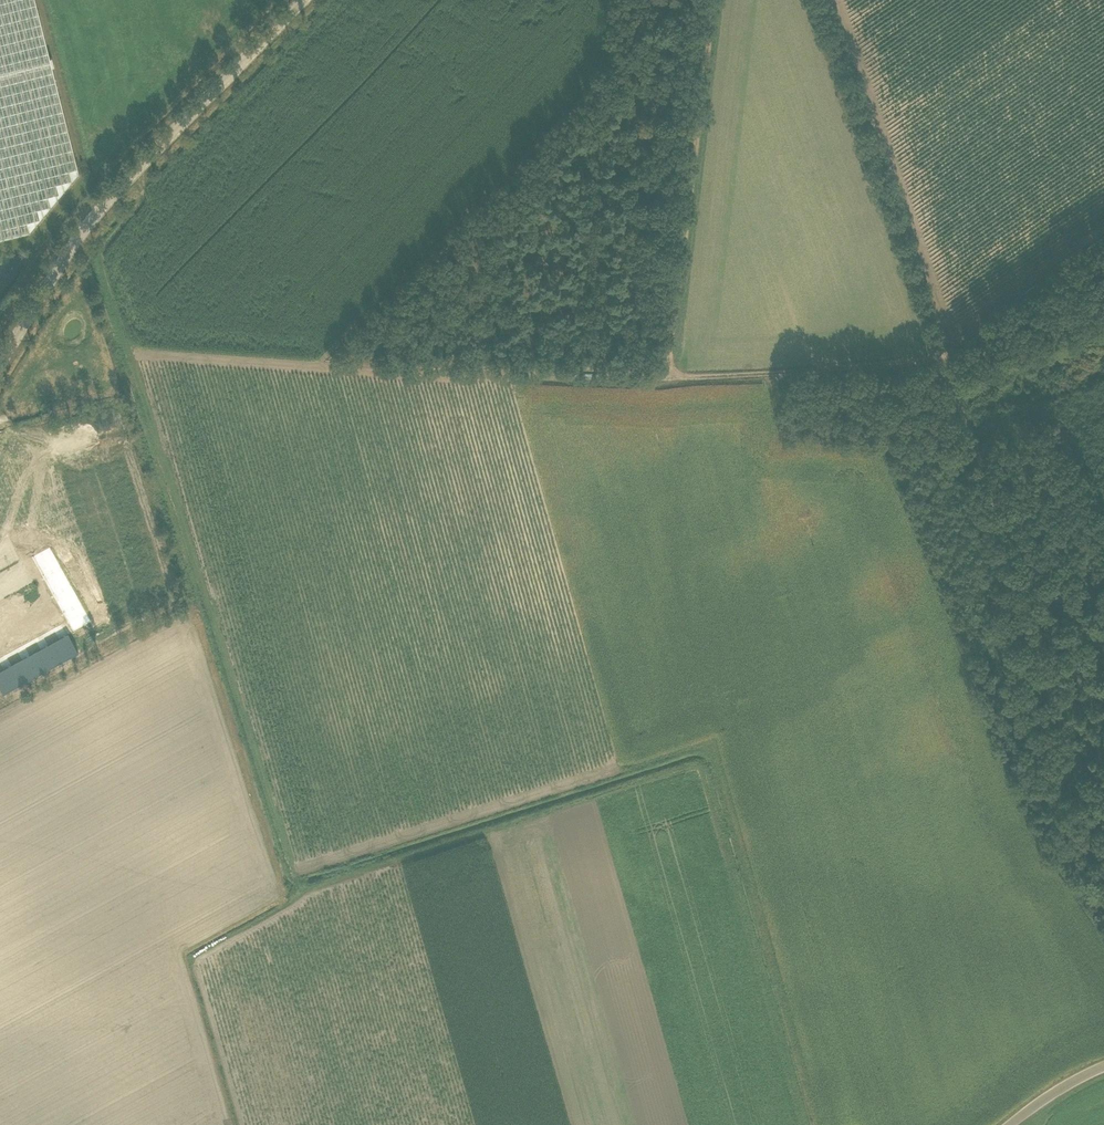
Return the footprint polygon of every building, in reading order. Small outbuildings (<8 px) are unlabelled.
[(30,231),(79,173),(52,66),(54,66),(52,57),(50,58),(35,0),(0,0),(0,239),(30,231)] [(44,548),(26,557),(37,576),(54,566),(44,548)] [(64,585),(54,566),(37,576),(47,594),(64,585)] [(74,604),(64,585),(47,594),(57,613),(74,604)] [(84,622),(74,604),(57,613),(67,632),(84,622)] [(78,652),(68,634),(50,644),(60,662),(78,652)] [(60,662),(50,644),(31,654),(41,672),(60,662)] [(41,672),(31,654),(12,665),(22,683),(41,672)] [(12,665),(0,672),(0,686),(4,693),(22,683),(12,665)]
